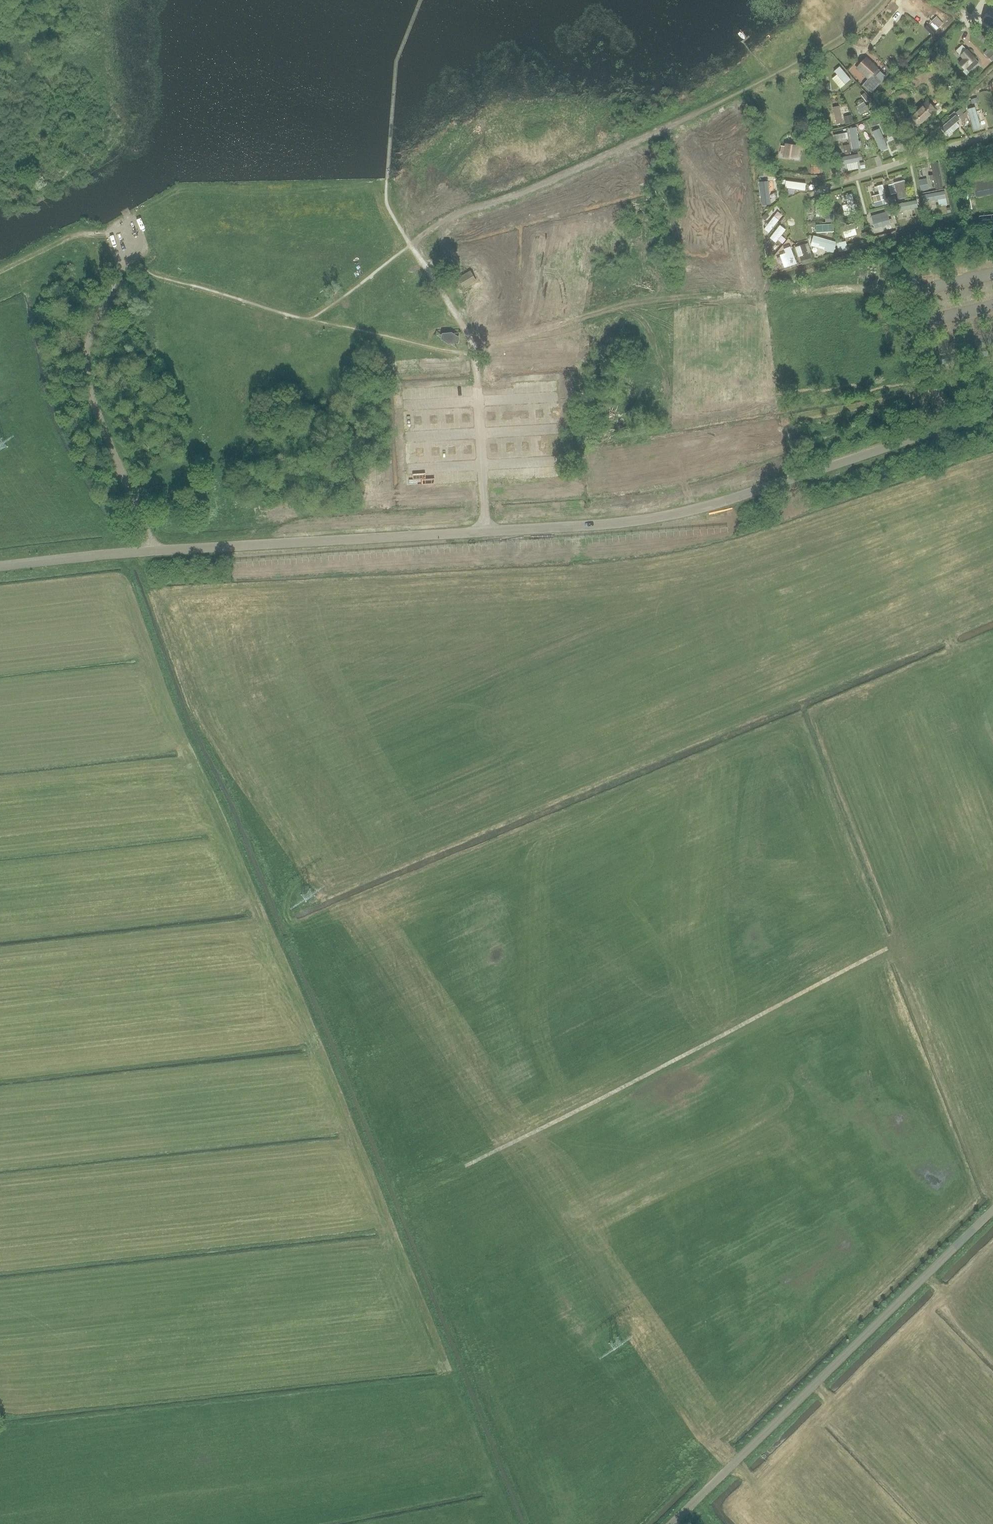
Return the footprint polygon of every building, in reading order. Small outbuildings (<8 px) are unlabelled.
[(984,21),(992,27),(992,10),(992,9),(984,21)] [(925,28),(932,35),(936,31),(929,24),(925,28)] [(979,63),(977,61),(966,50),(960,56),(963,59),(958,63),(965,71),(966,70),(969,72),(979,63)] [(868,79),(863,84),(871,92),(886,76),(865,57),(856,68),(868,79)] [(846,84),(851,80),(840,66),(834,71),(846,84)] [(861,95),(867,102),(870,99),(865,93),(861,95)] [(928,102),(909,119),(918,128),(936,111),(928,102)] [(971,112),(978,130),(992,124),(985,107),(971,112)] [(959,118),(964,114),(960,109),(955,113),(959,118)] [(851,114),(844,117),(846,124),(853,122),(851,114)] [(884,127),(875,130),(882,151),(892,148),(884,127)] [(798,159),(799,156),(800,151),(796,151),(797,145),(786,143),(786,146),(781,145),(780,154),(784,155),(784,157),(798,159)] [(812,159),(811,174),(818,174),(818,167),(820,167),(820,159),(812,159)] [(941,188),(949,187),(944,161),(936,163),(941,188)] [(923,179),(924,189),(932,189),(931,178),(923,179)] [(992,194),(992,179),(973,183),(976,197),(992,194)] [(773,203),(772,180),(763,180),(764,204),(773,203)] [(905,180),(889,185),(892,194),(898,192),(899,198),(909,196),(905,180)] [(849,193),(853,213),(860,212),(856,192),(849,193)] [(845,212),(835,214),(837,221),(846,219),(845,212)] [(878,228),(894,222),(891,214),(883,217),(881,213),(874,215),(878,228)] [(985,223),(992,222),(992,213),(985,214),(985,223)] [(860,234),(859,222),(845,224),(847,236),(860,234)] [(837,251),(840,241),(818,234),(814,244),(837,251)] [(849,240),(840,242),(841,251),(851,249),(849,240)] [(810,242),(799,245),(803,260),(814,257),(810,242)] [(788,247),(792,265),(800,263),(796,245),(788,247)]
